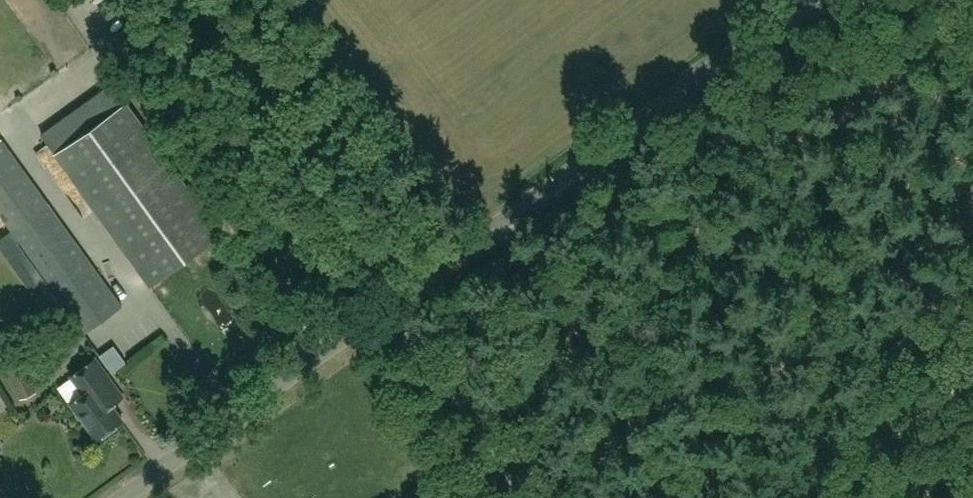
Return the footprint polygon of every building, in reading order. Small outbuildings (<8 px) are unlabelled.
[(222,233),(125,99),(53,150),(151,285),(197,251),(205,262),(212,257),(205,246),(222,233)] [(12,229),(86,332),(123,305),(2,138),(0,139),(0,213),(12,229)] [(53,318),(66,309),(9,231),(0,238),(0,245),(53,318)] [(123,396),(96,358),(72,375),(84,393),(71,402),(97,438),(123,419),(112,404),(123,396)] [(20,398),(37,392),(24,361),(8,368),(20,398)]
